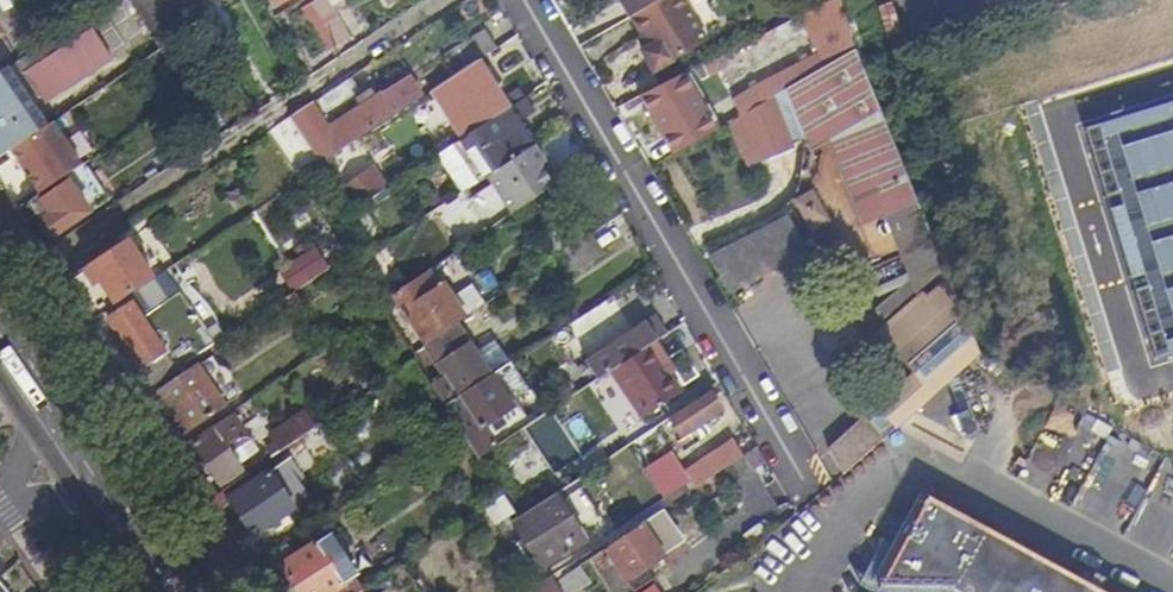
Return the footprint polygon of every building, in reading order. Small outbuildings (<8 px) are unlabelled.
[(185,0),(133,0),(163,47),(171,41),(183,33),(200,22),(185,0)] [(327,0),(318,0),(304,8),(329,51),(350,39),(327,0)] [(633,17),(662,0),(624,0),(633,17)] [(633,17),(644,35),(652,48),(648,50),(644,53),(656,73),(709,42),(685,0),(662,0),(633,17)] [(787,43),(806,33),(823,68),(856,51),(841,0),(835,0),(783,26),(787,43)] [(0,72),(0,157),(10,150),(46,127),(25,97),(34,91),(38,98),(54,97),(55,90),(66,89),(67,81),(79,80),(80,73),(93,71),(94,63),(106,62),(113,57),(94,28),(77,39),(68,25),(0,72)] [(780,26),(772,30),(778,44),(783,42),(780,26)] [(470,66),(499,47),(487,30),(458,48),(470,66)] [(183,33),(171,41),(177,50),(189,42),(183,33)] [(652,48),(644,35),(640,36),(648,50),(652,48)] [(433,93),(463,139),(508,109),(478,63),(433,93)] [(781,93),(792,87),(788,68),(755,87),(764,103),(781,93)] [(679,71),(630,92),(659,157),(708,135),(679,71)] [(413,104),(420,99),(406,79),(399,84),(413,104)] [(293,118),(323,164),(413,104),(399,84),(330,129),(325,120),(362,96),(350,80),(293,118)] [(729,102),(738,118),(741,116),(764,103),(755,87),(729,102)] [(784,100),(781,93),(764,103),(741,116),(760,161),(794,147),(792,143),(807,137),(790,96),(784,100)] [(488,177),(536,145),(541,142),(526,119),(538,111),(528,95),(508,109),(463,139),(439,154),(464,192),(488,177)] [(1087,128),(1156,358),(1172,352),(1172,101),(1087,128)] [(46,127),(10,150),(22,168),(26,165),(31,174),(28,176),(39,194),(82,166),(53,122),(46,127)] [(513,214),(560,183),(536,145),(488,177),(513,214)] [(82,166),(39,194),(16,211),(25,225),(48,209),(51,214),(43,220),(55,237),(90,213),(110,199),(85,164),(82,166)] [(26,165),(22,168),(28,176),(31,174),(26,165)] [(356,178),(371,200),(388,188),(373,166),(356,178)] [(834,193),(842,218),(871,204),(860,183),(834,193)] [(916,251),(899,206),(878,214),(894,259),(916,251)] [(725,293),(804,256),(784,214),(705,251),(725,293)] [(555,258),(592,234),(580,216),(543,239),(555,258)] [(604,252),(592,234),(555,258),(567,276),(604,252)] [(128,240),(64,283),(90,322),(152,281),(128,240)] [(289,294),(325,271),(309,247),(273,270),(289,294)] [(421,335),(427,344),(457,325),(463,320),(450,300),(430,270),(394,294),(421,335)] [(946,273),(925,295),(938,310),(895,347),(915,369),(901,380),(922,405),(978,352),(970,329),(948,271),(946,273)] [(470,287),(450,300),(463,320),(483,307),(470,287)] [(301,303),(295,293),(269,310),(276,320),(301,303)] [(883,333),(895,347),(938,310),(925,295),(883,333)] [(145,370),(130,380),(140,395),(189,363),(155,312),(143,319),(134,306),(111,321),(145,370)] [(656,342),(667,335),(656,319),(600,356),(611,372),(611,371),(656,342)] [(669,362),(656,342),(611,371),(643,418),(682,392),(664,365),(669,362)] [(412,354),(421,369),(437,359),(427,344),(412,354)] [(459,397),(490,377),(469,346),(438,366),(459,397)] [(201,367),(161,394),(185,432),(226,405),(201,367)] [(511,408),(490,377),(459,397),(480,429),(511,408)] [(922,405),(901,380),(820,459),(834,483),(922,405)] [(721,410),(712,391),(672,417),(684,435),(721,410)] [(582,413),(566,420),(576,445),(593,439),(582,413)] [(293,422),(303,437),(315,429),(305,414),(293,422)] [(557,414),(536,426),(558,464),(579,452),(557,414)] [(497,425),(507,440),(520,431),(510,417),(497,425)] [(230,421),(195,445),(220,485),(243,470),(230,447),(241,438),(230,421)] [(301,439),(303,437),(293,422),(270,436),(277,446),(268,452),(272,457),(273,456),(301,439)] [(468,442),(479,458),(499,445),(495,439),(490,443),(483,432),(468,442)] [(301,439),(273,456),(281,466),(307,449),(301,439)] [(701,465),(710,479),(744,456),(734,442),(701,465)] [(247,475),(210,499),(218,512),(233,503),(253,534),(291,508),(265,472),(251,481),(247,475)] [(477,507),(488,526),(507,514),(496,495),(477,507)] [(519,518),(546,565),(584,542),(556,496),(525,514),(519,518)] [(929,497),(875,591),(1102,591),(929,497)] [(633,589),(647,578),(643,573),(663,560),(662,558),(679,545),(672,533),(675,530),(664,510),(606,549),(633,589)] [(546,565),(519,518),(517,520),(530,547),(527,551),(539,570),(546,565)] [(301,591),(346,591),(343,586),(346,583),(318,542),(283,566),(301,591)] [(649,581),(647,578),(633,589),(634,590),(649,581)] [(0,583),(0,591),(8,591),(0,583)]
